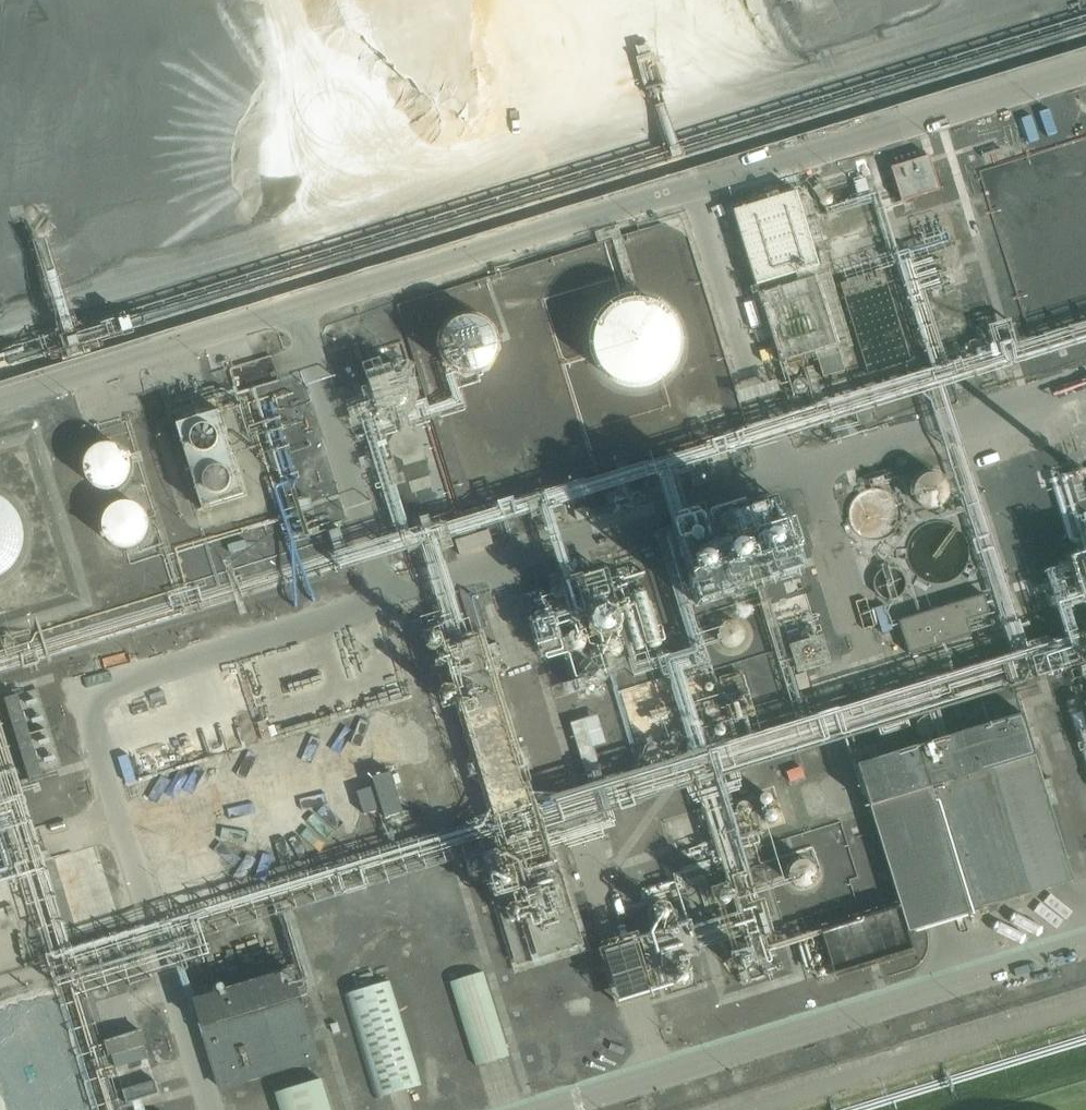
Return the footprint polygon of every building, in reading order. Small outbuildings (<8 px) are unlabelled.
[(890,168),(901,202),(939,190),(929,156),(890,168)] [(796,192),(728,213),(736,246),(806,224),(796,192)] [(796,249),(794,242),(790,237),(786,234),(782,233),(778,233),(773,235),(768,238),(765,244),(764,249),(765,255),(769,260),(774,264),(780,265),(786,264),(791,260),(795,255),(796,249)] [(815,277),(759,295),(781,363),(784,362),(786,367),(790,366),(789,361),(815,352),(823,378),(845,371),(815,277)] [(884,286),(849,296),(872,373),(906,363),(884,286)] [(683,338),(683,337),(683,328),(680,320),(676,312),(670,305),(664,299),(656,295),(646,292),(639,291),(629,291),(619,295),(614,297),(606,303),(600,310),(595,317),(592,326),(591,335),(592,346),(594,353),(598,361),(603,368),(610,374),(619,379),(626,382),(636,383),(646,382),(656,379),(664,375),(670,369),(676,363),(680,355),(682,347),(683,338)] [(446,319),(447,368),(496,368),(495,318),(446,319)] [(411,387),(411,386),(411,382),(409,377),(405,371),(398,367),(393,365),(390,365),(383,367),(378,369),(375,372),(371,379),(370,387),(372,395),(373,397),(377,402),(384,406),(391,407),(396,406),(399,405),(406,400),(410,395),(411,387)] [(1076,403),(1083,427),(1085,426),(1085,400),(1076,403)] [(165,425),(197,518),(245,501),(213,408),(165,425)] [(127,462),(127,457),(125,453),(121,447),(116,443),(112,442),(107,442),(101,443),(94,446),(91,450),(89,453),(87,460),(88,468),(92,474),(98,479),(102,481),(106,482),(113,481),(120,477),(125,470),(127,462)] [(963,487),(963,486),(962,479),(958,472),(955,470),(951,467),(943,465),(936,465),(931,467),(927,470),(924,473),(922,477),(920,482),(919,486),(920,491),(921,495),(926,502),(932,506),(936,508),(941,508),(946,508),(950,506),(957,502),(959,499),(961,495),(963,487)] [(26,533),(25,524),(22,515),(18,507),(12,501),(6,495),(0,492),(0,573),(2,572),(11,567),(17,560),(22,552),(25,543),(26,534),(26,533)] [(757,584),(797,577),(784,496),(693,511),(696,527),(683,529),(695,601),(738,594),(735,578),(755,575),(757,584)] [(905,519),(905,517),(904,509),(899,502),(893,498),(888,496),(884,496),(879,496),(874,498),(868,502),(864,508),(862,517),(863,525),(867,532),(873,537),(878,539),(882,539),(889,539),(894,536),(898,534),(903,527),(904,524),(905,519)] [(146,520),(146,519),(146,513),(144,510),(140,503),(134,499),(131,498),(126,497),(119,498),(114,500),(110,503),(107,506),(105,510),(103,518),(105,526),(109,533),(115,538),(124,540),(130,540),(133,538),(140,534),(145,527),(146,520)] [(574,511),(577,522),(588,518),(584,508),(574,511)] [(953,569),(974,566),(969,520),(910,526),(917,590),(955,586),(953,569)] [(573,656),(575,673),(643,665),(641,650),(654,649),(653,643),(659,624),(624,614),(618,615),(616,600),(610,598),(613,587),(596,583),(618,580),(620,576),(608,572),(571,577),(572,590),(567,607),(552,603),(547,621),(538,618),(537,622),(538,637),(552,641),(560,640),(562,652),(573,656)] [(984,595),(899,620),(909,654),(971,635),(967,621),(990,614),(984,595)] [(601,938),(511,612),(470,624),(538,872),(513,879),(534,957),(601,938)] [(747,631),(746,626),(744,622),(739,619),(735,618),(731,618),(726,621),(723,625),(721,630),(722,635),(725,640),(729,642),(733,643),(738,643),(743,640),(746,636),(747,631)] [(64,765),(34,684),(0,697),(0,710),(26,779),(64,765)] [(582,750),(608,741),(598,713),(572,722),(582,750)] [(1023,714),(917,746),(929,788),(870,806),(900,907),(822,931),(835,973),(913,949),(908,932),(1074,881),(1023,714)] [(365,814),(384,808),(386,816),(405,810),(392,769),(372,776),(374,784),(357,789),(365,814)] [(696,904),(635,922),(652,981),(714,963),(696,904)] [(0,934),(0,970),(31,960),(21,928),(0,934)] [(291,968),(191,1000),(219,1091),(319,1060),(291,968)] [(482,973),(450,984),(476,1067),(508,1059),(482,973)] [(389,981),(344,994),(377,1098),(422,1086),(389,981)] [(161,1094),(129,991),(92,1002),(124,1105),(161,1094)] [(0,1018),(0,1057),(16,1109),(67,1109),(81,1106),(50,1003),(0,1018)] [(274,1095),(279,1109),(329,1109),(320,1081),(274,1095)]
